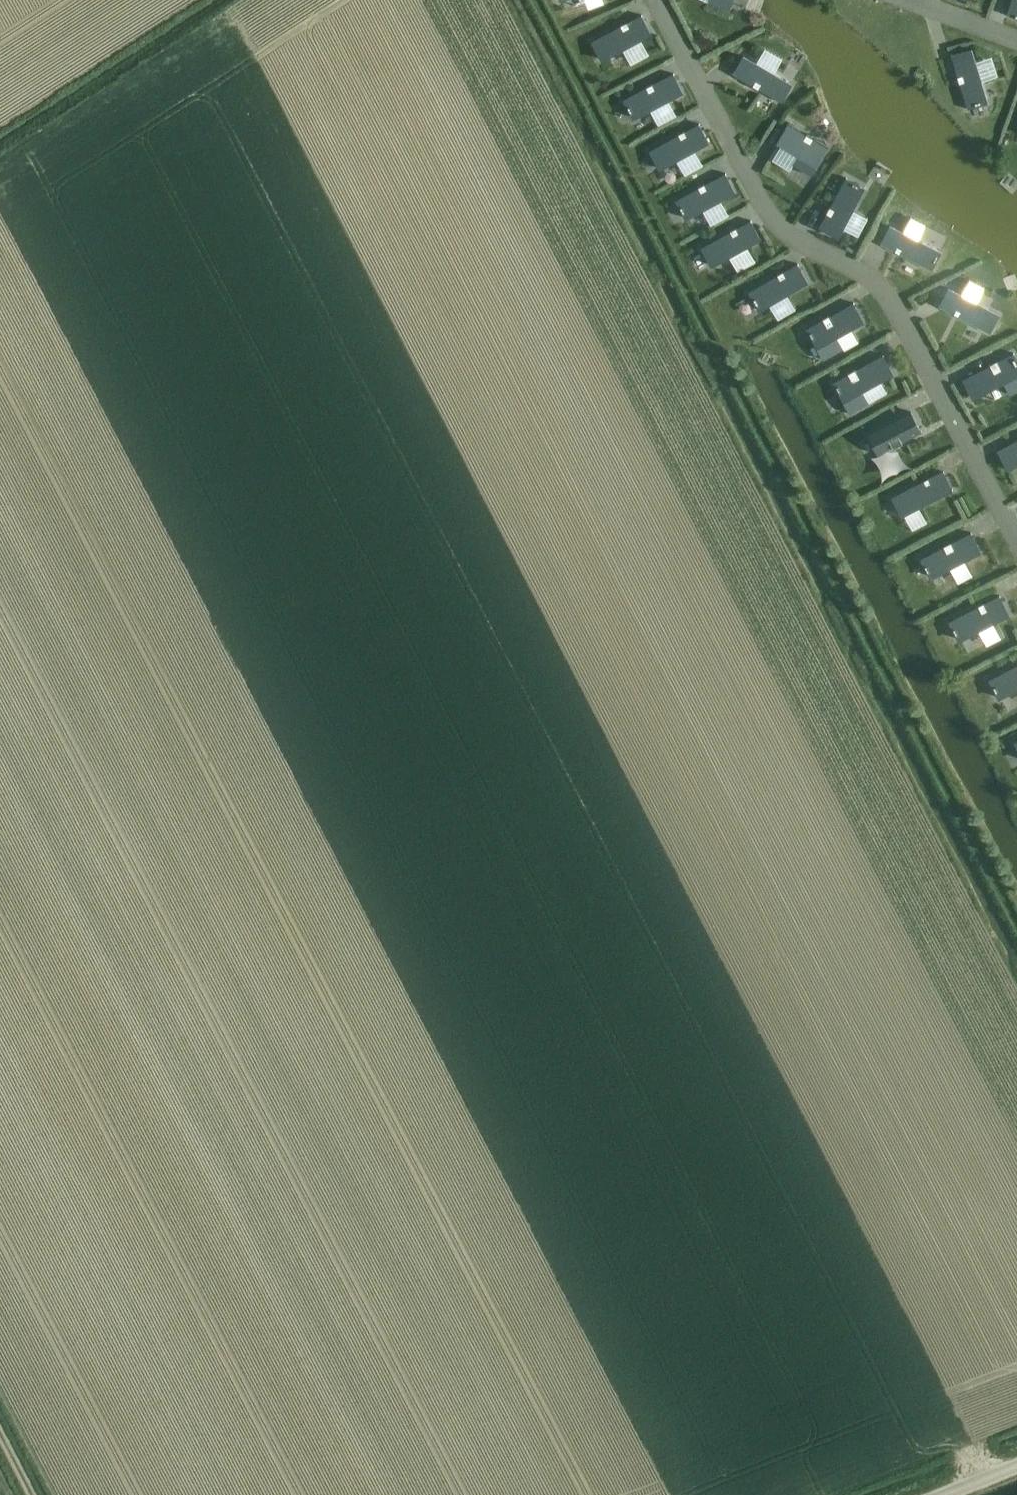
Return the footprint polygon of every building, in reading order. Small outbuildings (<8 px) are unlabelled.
[(710,1),(709,0),(708,1),(729,9),(730,8),(728,8),(731,0),(711,0),(710,1)] [(1006,14),(1007,14),(1008,13),(1015,15),(1014,16),(1016,18),(1016,0),(1011,0),(1006,14)] [(621,26),(591,42),(592,43),(593,42),(602,60),(623,49),(641,39),(651,33),(641,16),(642,16),(642,15),(627,22),(626,22),(626,23),(622,25),(620,25),(621,26)] [(952,54),(951,54),(958,76),(957,77),(957,78),(958,78),(960,82),(959,82),(959,84),(960,84),(968,109),(969,108),(968,107),(975,105),(975,106),(982,103),(987,101),(981,81),(975,61),(971,49),(952,54)] [(733,72),(732,73),(752,85),(752,86),(753,86),(754,86),(758,88),(757,89),(759,89),(782,102),(782,101),(781,100),(791,83),(774,73),(756,63),(743,56),(733,73),(733,72)] [(646,88),(623,100),(623,101),(625,100),(628,106),(627,107),(631,113),(634,118),(650,109),(668,100),(682,92),(673,75),(674,74),(673,73),(653,84),(652,83),(651,84),(651,85),(648,87),(647,86),(646,87),(646,88)] [(678,135),(649,151),(649,152),(651,151),(660,168),(676,159),(694,150),(708,142),(699,125),(700,124),(699,123),(685,131),(684,130),(683,131),(684,132),(680,134),(679,133),(678,134),(678,135)] [(788,125),(778,143),(781,145),(800,156),(795,164),(794,163),(793,164),(811,175),(812,174),(810,173),(826,148),(827,149),(828,148),(813,139),(814,138),(812,138),(812,139),(807,136),(808,135),(806,134),(806,135),(787,124),(788,125)] [(698,188),(675,200),(675,201),(677,201),(680,207),(679,207),(683,214),(684,213),(686,218),(702,209),(720,199),(734,192),(725,174),(726,174),(725,173),(704,184),(704,183),(703,184),(703,185),(699,187),(699,186),(697,187),(698,188)] [(826,213),(819,228),(820,228),(838,237),(843,227),(852,209),(864,189),(859,186),(860,185),(853,182),(853,183),(846,179),(847,178),(846,177),(830,207),(829,206),(829,208),(827,212),(826,212),(826,213)] [(730,232),(700,248),(701,249),(702,248),(712,265),(729,256),(747,246),(760,239),(750,222),(751,221),(750,220),(736,228),(736,227),(735,228),(735,229),(731,231),(731,230),(729,231),(730,232)] [(881,242),(880,243),(932,270),(932,269),(931,268),(934,261),(935,262),(938,256),(937,255),(939,251),(922,242),(889,225),(889,226),(890,226),(881,242)] [(777,275),(748,292),(748,293),(750,292),(753,299),(756,306),(757,305),(760,309),(769,304),(787,294),(807,282),(797,265),(798,265),(797,264),(784,272),(783,271),(782,272),(782,273),(778,275),(778,274),(776,275),(777,275)] [(939,305),(990,332),(989,331),(996,318),(997,315),(980,306),(981,305),(980,305),(981,304),(948,287),(948,288),(948,289),(940,305),(939,305)] [(822,320),(806,329),(806,330),(808,329),(810,332),(809,333),(813,339),(823,357),(822,358),(823,359),(843,348),(843,347),(841,348),(835,337),(862,322),(853,304),(854,304),(853,303),(829,316),(829,315),(827,316),(828,317),(824,319),(824,318),(822,319),(822,320)] [(962,379),(962,380),(964,380),(973,398),(1004,382),(1010,392),(1009,393),(1009,394),(1016,390),(1016,362),(1015,358),(1014,358),(1012,355),(1014,354),(1013,353),(998,361),(997,360),(996,361),(996,362),(991,364),(991,363),(989,364),(989,365),(962,379)] [(848,374),(832,383),(833,384),(834,383),(836,386),(839,393),(840,393),(850,411),(849,412),(849,413),(869,402),(868,401),(867,402),(861,391),(880,381),(892,374),(882,356),(883,355),(883,354),(856,369),(855,369),(854,369),(854,370),(849,373),(849,372),(847,373),(848,374)] [(910,411),(867,434),(867,435),(868,435),(878,453),(921,431),(921,430),(920,430),(910,411)] [(997,450),(997,451),(999,451),(1008,469),(1016,464),(1016,439),(997,450)] [(943,471),(891,498),(892,498),(893,497),(902,514),(903,513),(919,505),(919,506),(952,489),(952,488),(951,489),(943,472),(943,471)] [(971,532),(920,559),(920,560),(922,559),(925,565),(924,566),(928,572),(929,572),(931,576),(949,567),(979,551),(970,534),(971,533),(971,532)] [(999,595),(948,622),(949,623),(950,622),(953,628),(952,629),(956,635),(957,635),(959,639),(1008,614),(999,597),(1000,596),(999,595)] [(988,680),(989,681),(990,680),(993,686),(992,687),(996,694),(997,693),(999,698),(1016,688),(1016,665),(988,680)]
